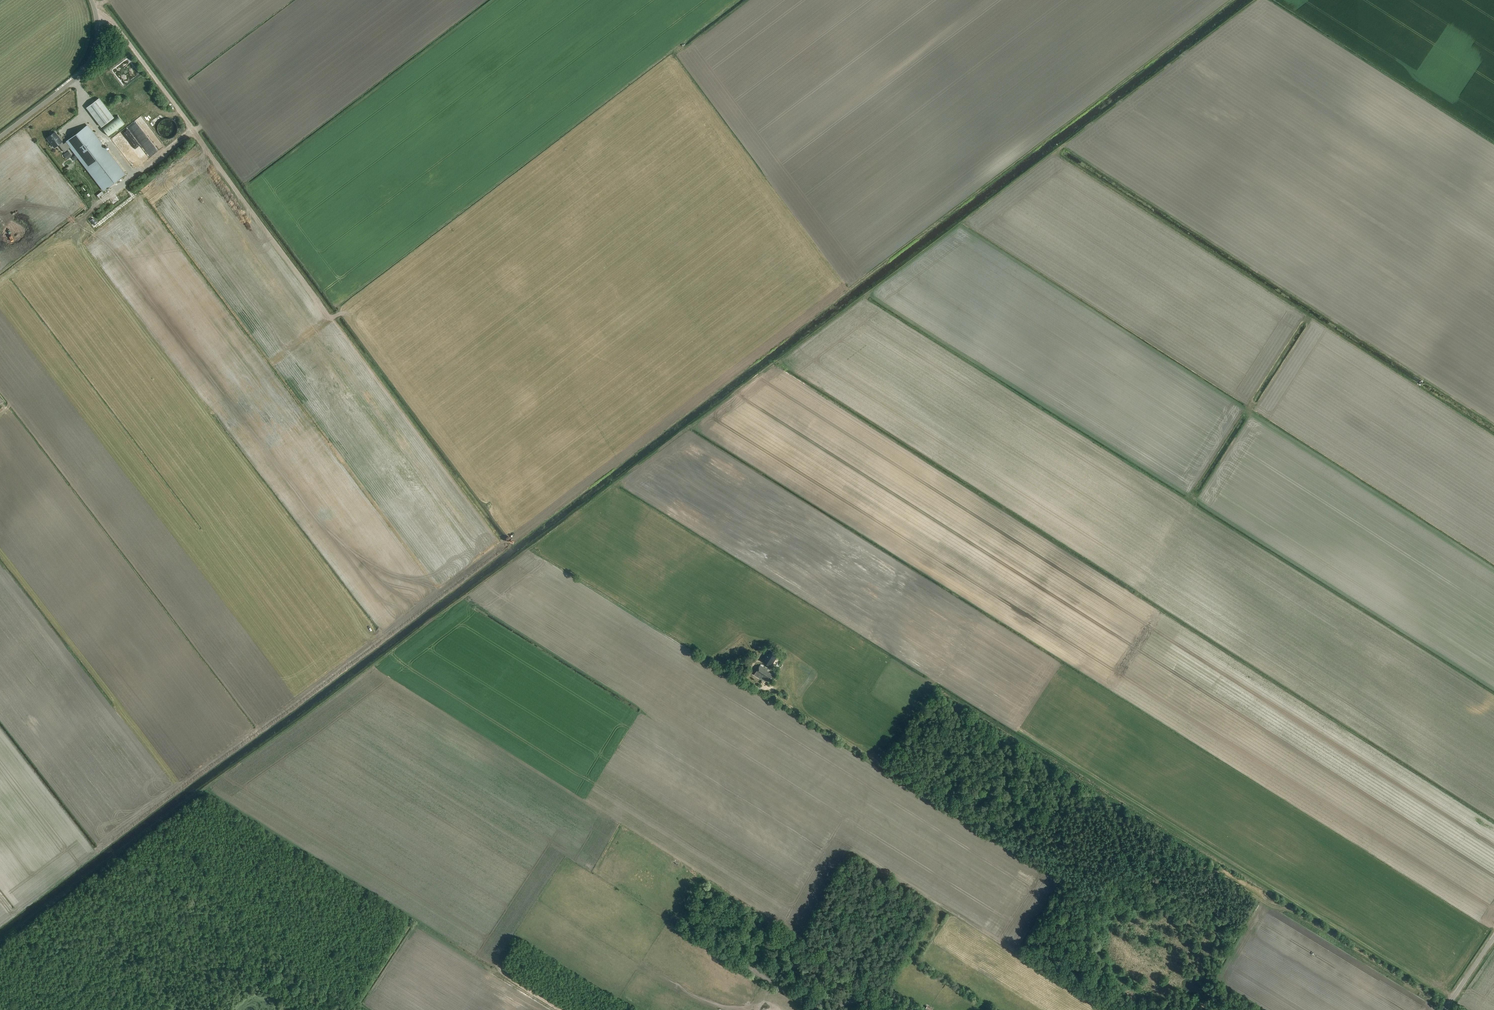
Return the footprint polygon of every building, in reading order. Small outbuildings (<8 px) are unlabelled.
[(98,97),(86,107),(101,127),(113,117),(98,97)] [(118,115),(102,127),(109,136),(125,124),(118,115)] [(54,142),(56,146),(58,144),(64,152),(71,147),(104,190),(125,174),(105,148),(106,148),(96,135),(95,135),(87,125),(66,141),(63,144),(61,142),(62,141),(54,132),(47,138),(52,144),(54,142)] [(56,156),(59,162),(58,163),(59,166),(66,162),(61,153),(56,156)] [(770,665),(776,657),(770,652),(764,661),(770,665)] [(770,682),(774,676),(767,671),(768,670),(760,665),(754,675),(760,679),(762,676),(770,682)]
